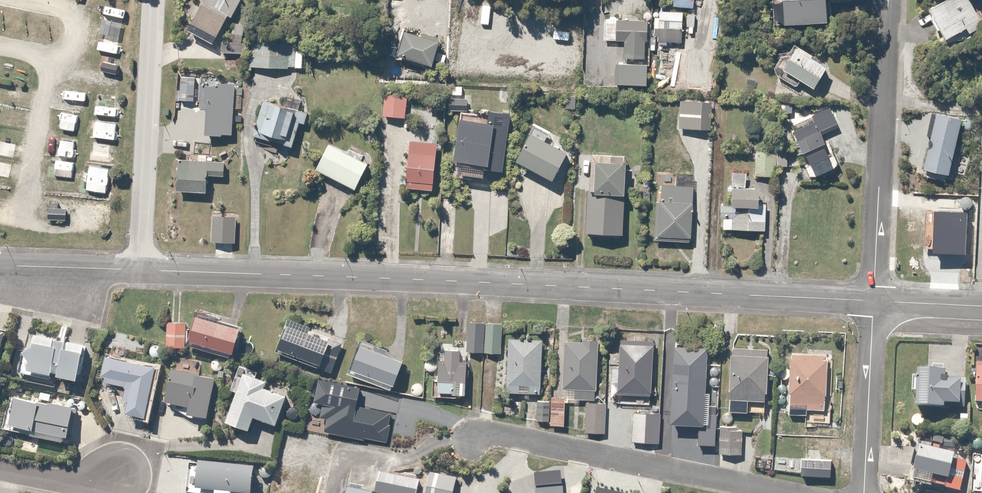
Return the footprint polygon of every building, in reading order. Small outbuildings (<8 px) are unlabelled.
[(191,30),(217,42),(230,15),(233,16),(240,0),(205,0),(191,30)] [(778,21),(789,21),(789,24),(832,23),(832,2),(855,2),(855,0),(777,0),(778,21)] [(924,11),(948,45),(972,29),(976,35),(981,31),(981,18),(981,17),(981,0),(953,0),(953,1),(946,6),(942,0),(940,0),(924,11)] [(662,16),(654,16),(654,36),(661,36),(661,43),(683,43),(683,11),(662,11),(662,16)] [(648,19),(619,19),(619,41),(625,41),(625,59),(646,60),(646,43),(647,43),(648,19)] [(444,43),(407,31),(399,57),(436,69),(444,43)] [(252,39),(253,66),(293,66),(292,39),(252,39)] [(245,45),(223,43),(222,52),(244,55),(245,45)] [(784,55),(773,71),(797,88),(803,79),(817,88),(831,69),(797,45),(788,58),(784,55)] [(115,60),(100,58),(97,74),(112,77),(115,60)] [(595,58),(583,58),(583,84),(595,84),(595,58)] [(650,65),(620,64),(620,86),(650,87),(650,65)] [(197,76),(181,77),(181,99),(197,99),(197,76)] [(235,85),(208,85),(208,134),(235,133),(235,85)] [(62,90),(61,98),(64,98),(63,106),(77,109),(80,93),(62,90)] [(95,101),(94,108),(111,110),(113,93),(92,90),(91,100),(95,101)] [(409,94),(384,93),(383,115),(408,116),(409,94)] [(469,99),(452,98),(451,110),(469,110),(469,99)] [(311,113),(264,100),(254,136),(298,148),(304,124),(308,125),(311,113)] [(714,102),(683,101),(682,129),(713,130),(714,102)] [(799,129),(817,167),(838,158),(827,133),(841,127),(833,108),(814,117),(816,122),(799,129)] [(496,116),(465,114),(461,163),(464,164),(463,174),(490,176),(490,171),(510,173),(515,113),(496,111),(496,116)] [(78,115),(60,113),(58,129),(76,131),(76,125),(79,126),(79,131),(89,132),(90,120),(78,119),(78,115)] [(967,118),(941,114),(929,178),(950,182),(952,174),(957,175),(967,118)] [(113,117),(95,116),(94,126),(112,127),(113,117)] [(537,134),(530,151),(524,163),(561,180),(575,152),(537,134)] [(78,138),(55,136),(53,152),(76,154),(78,138)] [(117,142),(89,140),(88,150),(116,152),(117,142)] [(441,144),(413,142),(410,188),(438,190),(441,144)] [(335,145),(322,170),(362,189),(374,164),(365,160),(367,155),(352,148),(350,152),(335,145)] [(778,152),(757,152),(757,176),(778,176),(778,152)] [(0,155),(0,170),(12,171),(13,156),(0,155)] [(632,157),(596,155),(595,192),(593,192),(591,236),(627,237),(629,195),(630,195),(632,157)] [(182,160),(181,191),(212,192),(212,176),(228,176),(228,161),(182,160)] [(53,161),(52,170),(73,171),(73,162),(53,161)] [(750,173),(732,172),(730,203),(726,203),(725,230),(769,232),(770,204),(767,204),(768,191),(749,190),(750,173)] [(83,191),(104,193),(106,174),(88,173),(87,181),(84,180),(83,191)] [(695,176),(658,176),(659,242),(696,242),(695,176)] [(237,210),(214,209),(214,242),(236,243),(237,210)] [(933,213),(931,253),(966,255),(968,215),(933,213)] [(200,310),(190,343),(238,357),(248,324),(200,310)] [(291,318),(279,351),(335,372),(347,340),(331,334),(333,328),(311,320),(309,325),(291,318)] [(188,320),(166,320),(166,346),(187,347),(188,320)] [(485,352),(486,323),(469,322),(468,352),(485,352)] [(486,323),(485,352),(501,353),(502,324),(486,323)] [(0,329),(0,364),(5,365),(11,331),(0,329)] [(94,345),(26,331),(18,372),(56,380),(57,376),(86,382),(94,345)] [(545,340),(512,339),(510,392),(543,393),(545,340)] [(599,340),(567,341),(567,389),(575,389),(575,398),(599,398),(599,340)] [(657,341),(624,340),(623,373),(616,372),(616,404),(650,404),(650,396),(656,396),(657,341)] [(363,342),(352,373),(398,389),(409,358),(363,342)] [(151,416),(160,366),(125,360),(128,348),(113,345),(111,357),(104,356),(101,376),(109,377),(108,381),(133,386),(128,412),(151,416)] [(673,347),(670,426),(697,427),(696,446),(713,447),(714,415),(705,415),(708,348),(673,347)] [(773,348),(733,348),(733,411),(770,412),(770,395),(772,395),(773,348)] [(465,350),(450,350),(450,363),(440,363),(440,373),(435,373),(435,397),(474,397),(474,361),(465,361),(465,350)] [(832,352),(792,352),(792,416),(811,416),(811,408),(832,408),(832,352)] [(199,362),(177,359),(170,403),(189,416),(207,419),(208,416),(214,417),(221,377),(197,373),(199,362)] [(281,423),(290,393),(269,387),(272,379),(260,375),(261,370),(240,363),(231,390),(236,391),(228,421),(257,430),(260,417),(281,423)] [(951,373),(925,374),(926,409),(952,408),(952,406),(970,406),(969,379),(951,380),(951,373)] [(319,380),(314,404),(323,406),(321,416),(330,418),(328,430),(386,443),(393,413),(356,405),(360,389),(319,380)] [(553,401),(534,401),(534,421),(551,421),(551,427),(567,427),(568,397),(553,397),(553,401)] [(81,409),(20,398),(16,427),(76,437),(81,409)] [(609,404),(587,403),(586,433),(608,433),(609,404)] [(662,413),(635,412),(633,443),(661,444),(662,413)] [(744,427),(719,428),(719,455),(744,454),(744,427)] [(962,435),(936,433),(935,443),(961,445),(962,435)] [(964,457),(922,447),(916,471),(958,481),(964,457)] [(184,492),(258,492),(261,465),(187,459),(184,492)] [(808,461),(807,476),(835,476),(835,462),(808,461)] [(441,473),(437,492),(459,492),(462,477),(441,473)] [(383,474),(379,492),(419,492),(421,481),(383,474)] [(900,478),(897,492),(953,492),(954,490),(900,478)] [(565,484),(535,487),(536,492),(566,492),(565,484)]
